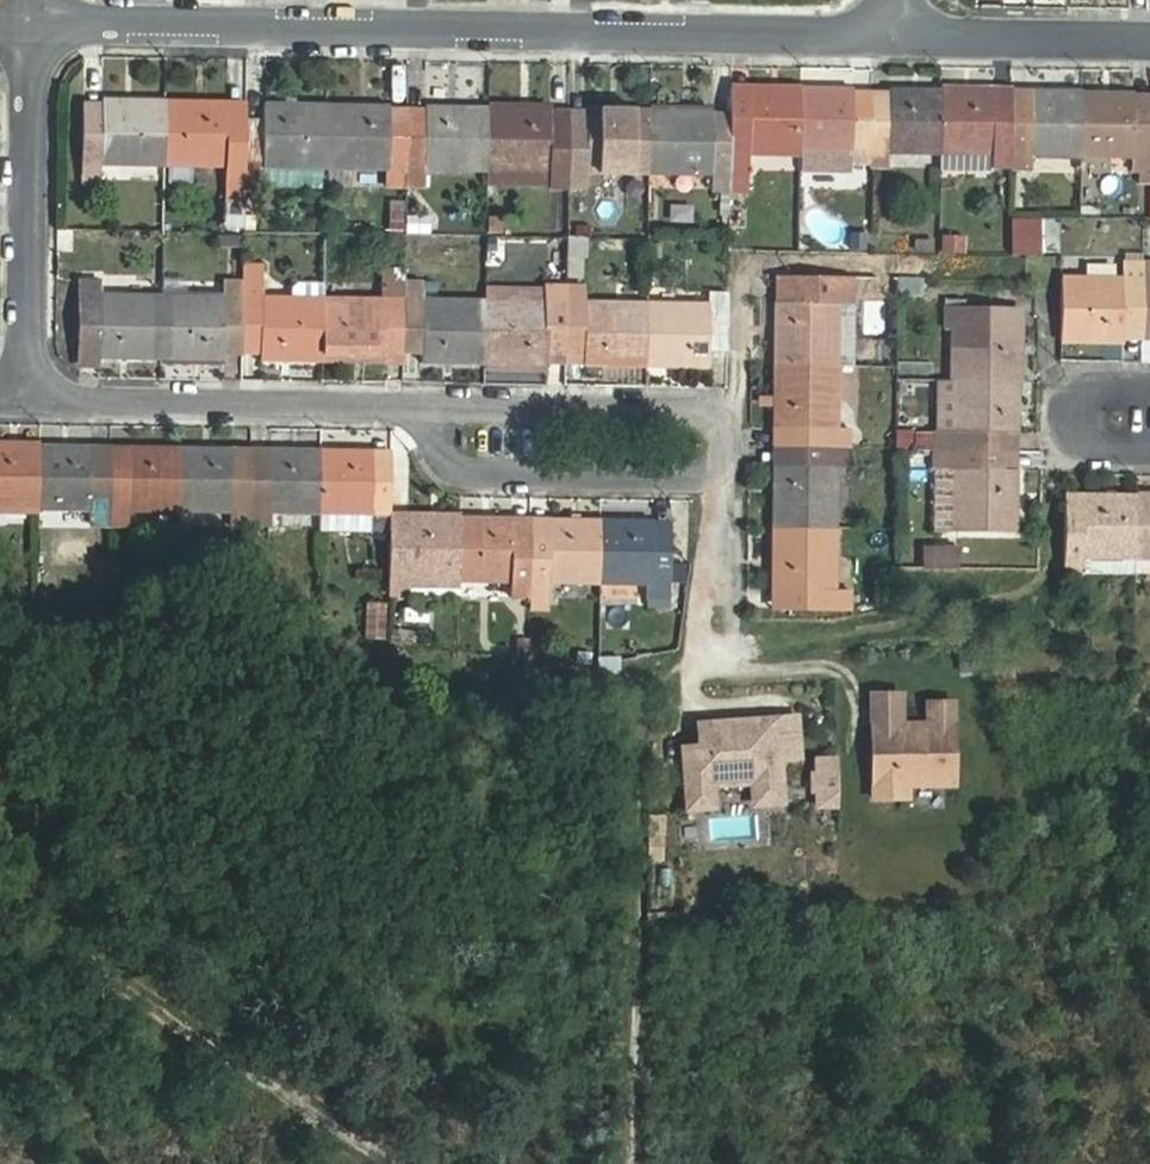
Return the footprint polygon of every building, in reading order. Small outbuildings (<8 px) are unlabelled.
[(750,151),(800,152),(802,88),(731,87),(730,189),(749,189),(750,151)] [(850,169),(870,169),(871,104),(854,104),(854,89),(802,88),(800,152),(800,170),(850,169)] [(889,153),(940,153),(942,90),(890,89),(889,104),(871,104),(870,169),(889,170),(889,153)] [(993,169),(1012,169),(1013,107),(994,107),(995,91),(942,90),(940,153),(993,154),(993,169)] [(1027,156),(1083,156),(1083,93),(1030,92),(1030,107),(1013,107),(1012,169),(1027,169),(1027,156)] [(1149,157),(1149,109),(1134,109),(1135,94),(1083,93),(1083,156),(1149,157)] [(103,164),(165,165),(166,102),(103,101),(103,112),(85,112),(84,173),(103,174),(103,164)] [(229,201),(246,202),(246,160),(247,119),(229,118),(229,103),(166,102),(165,165),(229,167),(229,201)] [(264,167),(327,168),(328,105),(265,104),(265,119),(247,119),(246,160),(264,161),(264,167)] [(327,168),(408,170),(409,121),(391,121),(391,106),(328,105),(327,168)] [(427,170),(489,171),(490,107),(426,106),(426,122),(409,121),(408,170),(408,186),(426,186),(427,170)] [(550,188),(569,189),(569,184),(569,123),(551,123),(552,108),(490,107),(489,171),(550,172),(550,188)] [(588,171),(650,173),(650,110),(589,109),(588,124),(569,123),(569,184),(587,185),(588,171)] [(713,191),(730,192),(730,189),(730,127),(713,127),(713,112),(650,110),(650,173),(713,175),(713,191)] [(964,237),(941,237),(941,253),(964,253),(964,237)] [(1125,322),(1142,323),(1144,262),(1123,262),(1123,277),(1063,276),(1061,340),(1125,342),(1125,322)] [(262,360),(323,361),(324,297),(262,296),(262,266),(244,265),(243,345),(262,345),(262,360)] [(405,347),(406,281),(406,269),(384,269),(384,298),(324,297),(323,361),(387,362),(387,346),(405,347)] [(775,303),(775,366),(839,366),(840,303),(856,304),(856,294),(856,276),(776,276),(776,303),(775,303)] [(856,276),(856,294),(899,297),(899,295),(899,277),(856,276)] [(899,295),(924,297),(924,278),(899,277),(899,295)] [(99,358),(162,359),(163,294),(101,294),(101,280),(82,279),(81,342),(99,343),(99,358)] [(225,344),(243,345),(244,281),(226,281),(226,295),(163,294),(162,359),(224,359),(225,344)] [(423,362),(486,363),(487,299),(422,298),(422,281),(406,281),(405,347),(423,347),(423,362)] [(548,349),(566,349),(567,284),(547,284),(547,288),(487,288),(487,299),(486,363),(548,364),(548,349)] [(584,364),(650,365),(650,302),(584,301),(585,284),(567,284),(566,349),(584,349),(584,364)] [(709,351),(729,352),(729,293),(710,292),(710,302),(650,302),(650,365),(709,366),(709,351)] [(952,379),(1018,381),(1020,313),(965,312),(965,300),(945,300),(945,329),(953,329),(952,379)] [(789,446),(847,447),(854,447),(854,428),(838,428),(839,366),(775,366),(775,428),(790,428),(789,446)] [(935,431),(934,451),(1002,451),(1002,433),(1018,434),(1018,381),(952,379),(938,379),(938,431),(935,431)] [(41,513),(41,509),(42,444),(0,444),(0,512),(41,513)] [(90,528),(111,528),(113,461),(94,460),(95,445),(42,444),(41,509),(91,510),(90,528)] [(131,509),(182,511),(183,447),(155,446),(131,446),(131,461),(113,461),(111,528),(130,528),(131,509)] [(774,463),(774,524),(838,525),(839,464),(847,465),(847,447),(789,446),(789,464),(774,463)] [(182,511),(253,512),(254,463),(236,463),(236,448),(183,447),(182,511)] [(253,512),(322,513),(324,449),(272,448),(272,463),(254,463),(253,512)] [(371,535),(391,535),(391,531),(392,465),(373,465),(373,449),(324,449),(322,513),(372,514),(371,535)] [(1002,470),(1002,451),(934,451),(933,470),(936,470),(935,532),(1016,533),(1017,470),(1002,470)] [(1077,494),(1077,505),(1066,505),(1065,567),(1084,567),(1084,558),(1136,559),(1138,495),(1077,494)] [(1138,495),(1136,559),(1149,559),(1149,495),(1138,495)] [(408,580),(462,581),(463,517),(410,516),(409,531),(391,531),(391,535),(389,596),(408,597),(408,580)] [(512,599),(530,599),(531,533),(513,533),(513,518),(463,517),(462,581),(512,582),(512,599)] [(550,582),(601,583),(602,519),(550,518),(549,533),(531,533),(530,599),(530,612),(550,612),(550,582)] [(601,583),(647,584),(647,606),(671,607),(672,535),(654,535),(654,519),(602,519),(601,583)] [(774,524),(773,603),(837,604),(838,525),(774,524)] [(925,546),(924,569),(957,569),(957,545),(925,546)] [(462,599),(462,581),(408,580),(408,597),(462,599)] [(411,630),(388,629),(388,642),(411,643),(411,630)] [(873,728),(902,728),(901,696),(873,696),(873,728)] [(929,728),(902,728),(873,728),(874,798),(907,798),(907,785),(954,785),(953,704),(929,704),(929,728)] [(795,753),(792,714),(758,716),(759,726),(748,727),(748,717),(701,720),(702,742),(685,743),(688,790),(712,788),(711,776),(752,773),(753,783),(759,789),(771,788),(777,781),(775,754),(795,753)] [(759,726),(758,716),(748,717),(748,727),(759,726)] [(820,805),(839,805),(838,758),(819,758),(820,775),(815,775),(815,788),(820,788),(820,805)] [(753,783),(754,797),(778,796),(777,781),(771,788),(759,789),(753,783)] [(689,802),(712,801),(712,788),(688,790),(689,802)] [(664,832),(650,832),(650,850),(664,851),(664,832)]
